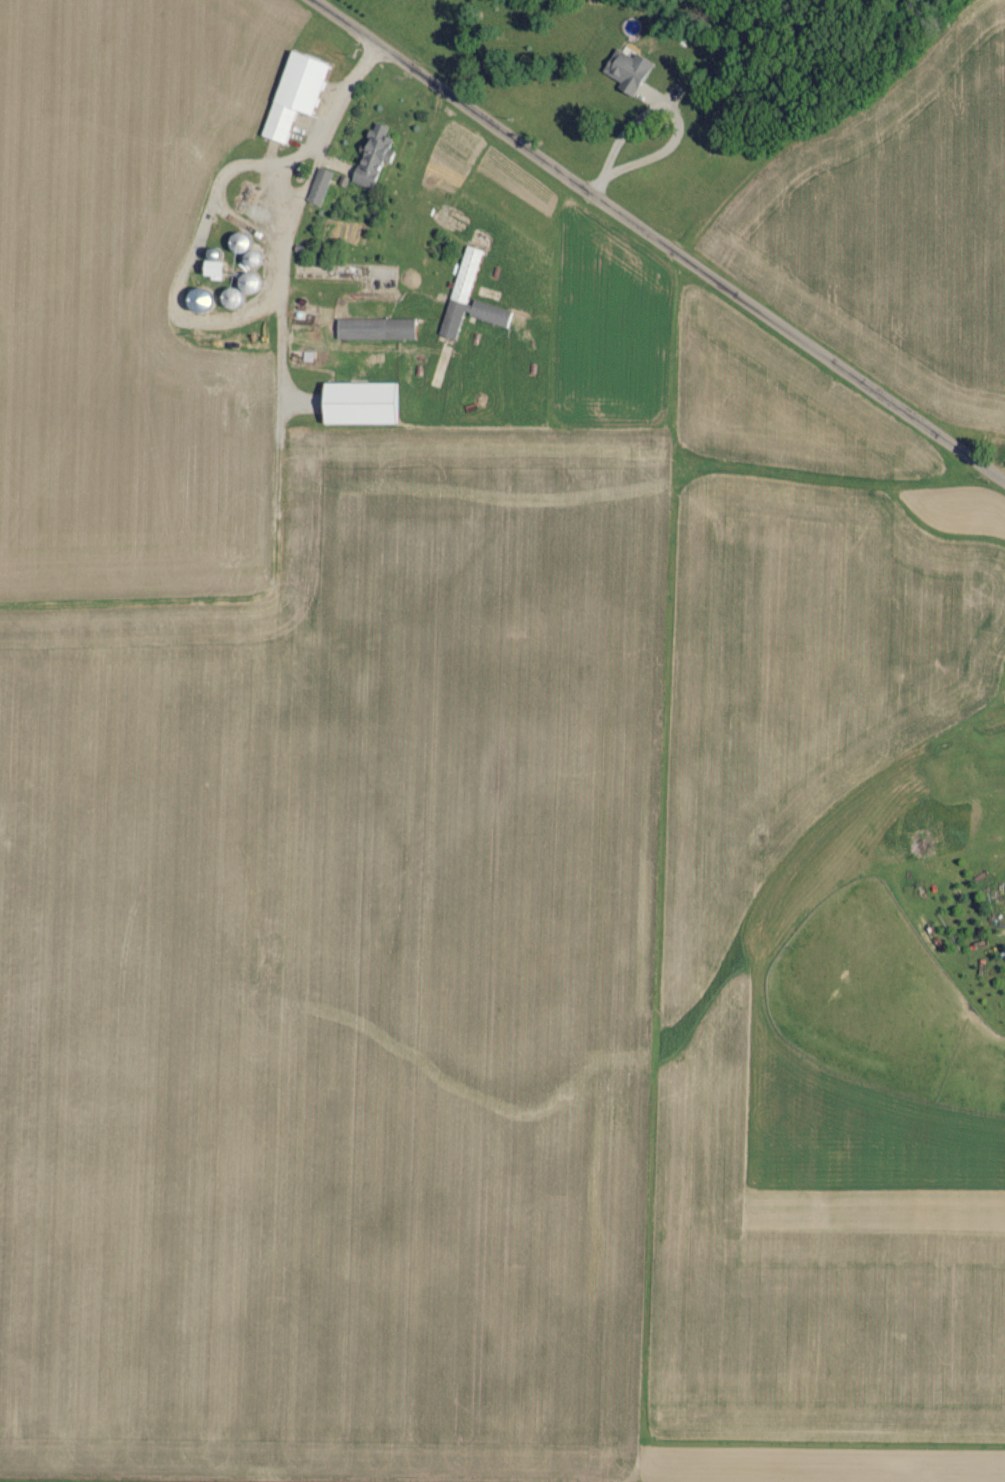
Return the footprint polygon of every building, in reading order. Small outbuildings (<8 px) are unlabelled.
[(650,63),(633,55),(632,57),(614,48),(602,73),(620,82),(616,90),(633,98),(650,63)] [(261,138),(286,145),(296,112),(312,117),(326,72),(325,72),(328,64),(287,51),(261,138)] [(351,182),(371,189),(381,162),(388,164),(392,152),(388,150),(392,140),(381,136),(384,128),(377,125),(375,132),(370,130),(351,182)] [(332,173),(318,167),(305,201),(320,207),(332,173)] [(455,341),(462,316),(507,327),(511,311),(469,300),(482,250),(463,246),(440,337),(455,341)] [(220,279),(220,262),(201,262),(201,279),(220,279)] [(191,286),(180,304),(200,316),(211,297),(191,286)] [(414,319),(336,320),(337,341),(414,339),(414,319)] [(321,425),(397,424),(397,383),(321,384),(321,425)]
